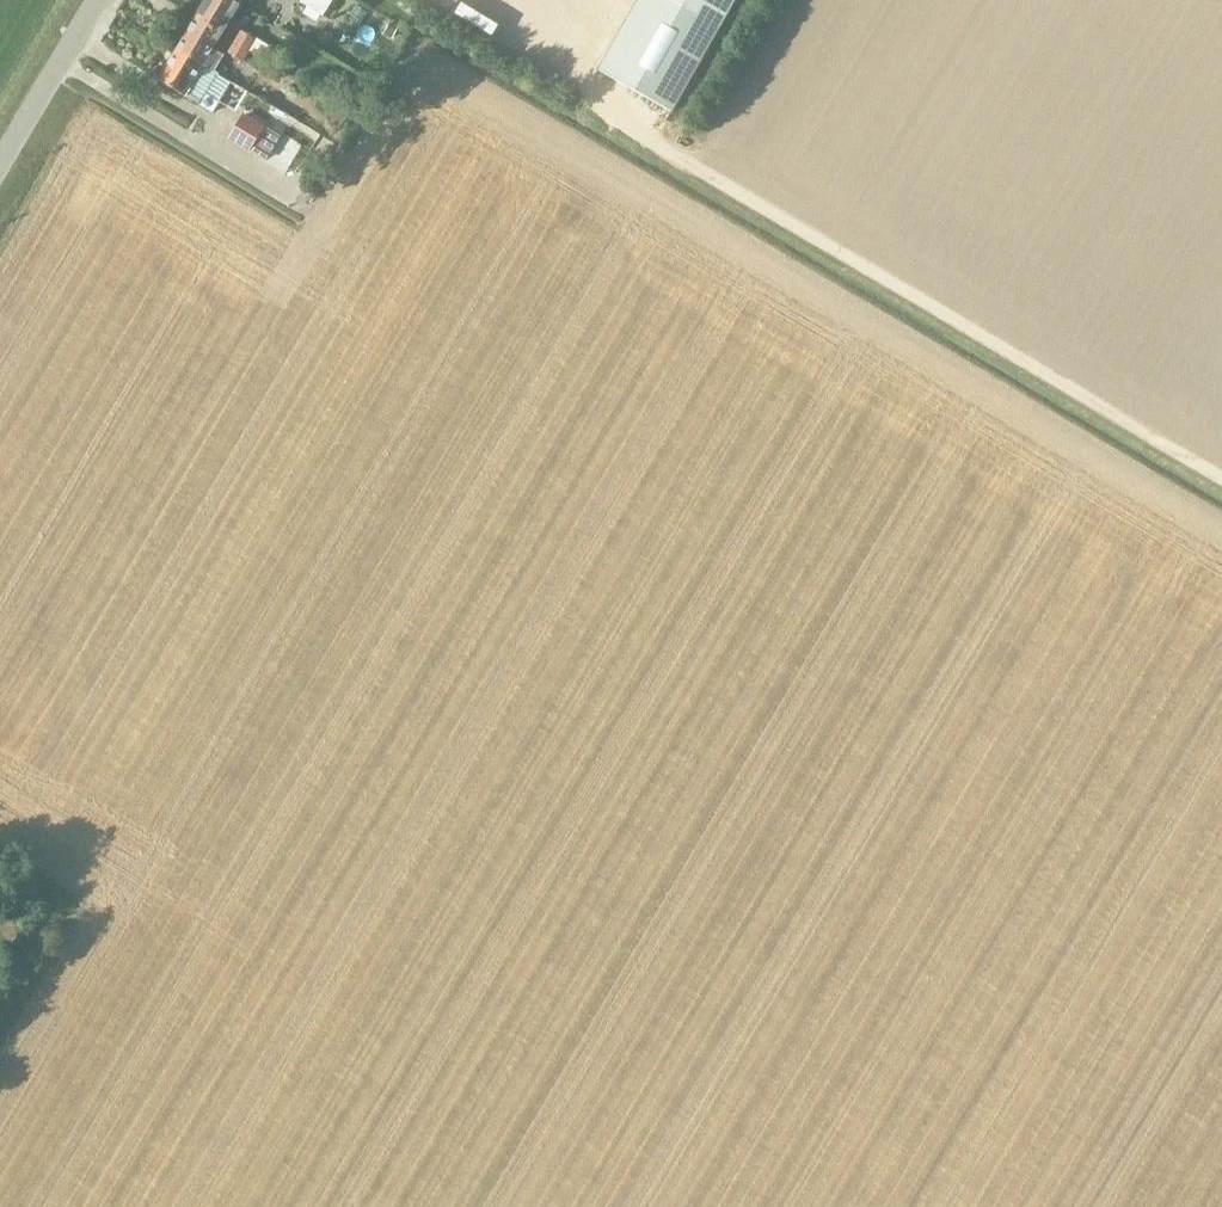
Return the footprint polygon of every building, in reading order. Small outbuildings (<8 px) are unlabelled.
[(239,3),(234,0),(206,0),(195,18),(221,34),(239,3)] [(330,0),(301,0),(300,2),(322,14),(330,0)] [(596,71),(669,113),(719,25),(674,0),(636,0),(596,71)] [(734,0),(674,0),(719,25),(719,26),(734,0)] [(213,48),(221,34),(195,18),(176,49),(216,73),(217,73),(213,70),(223,54),(213,48)] [(248,50),(254,40),(239,30),(232,41),(248,50)] [(241,62),(248,50),(232,41),(226,52),(241,62)] [(206,90),(216,73),(176,49),(157,80),(210,112),(219,98),(206,90)] [(227,139),(248,153),(250,151),(266,161),(280,137),(243,113),(227,139)]
